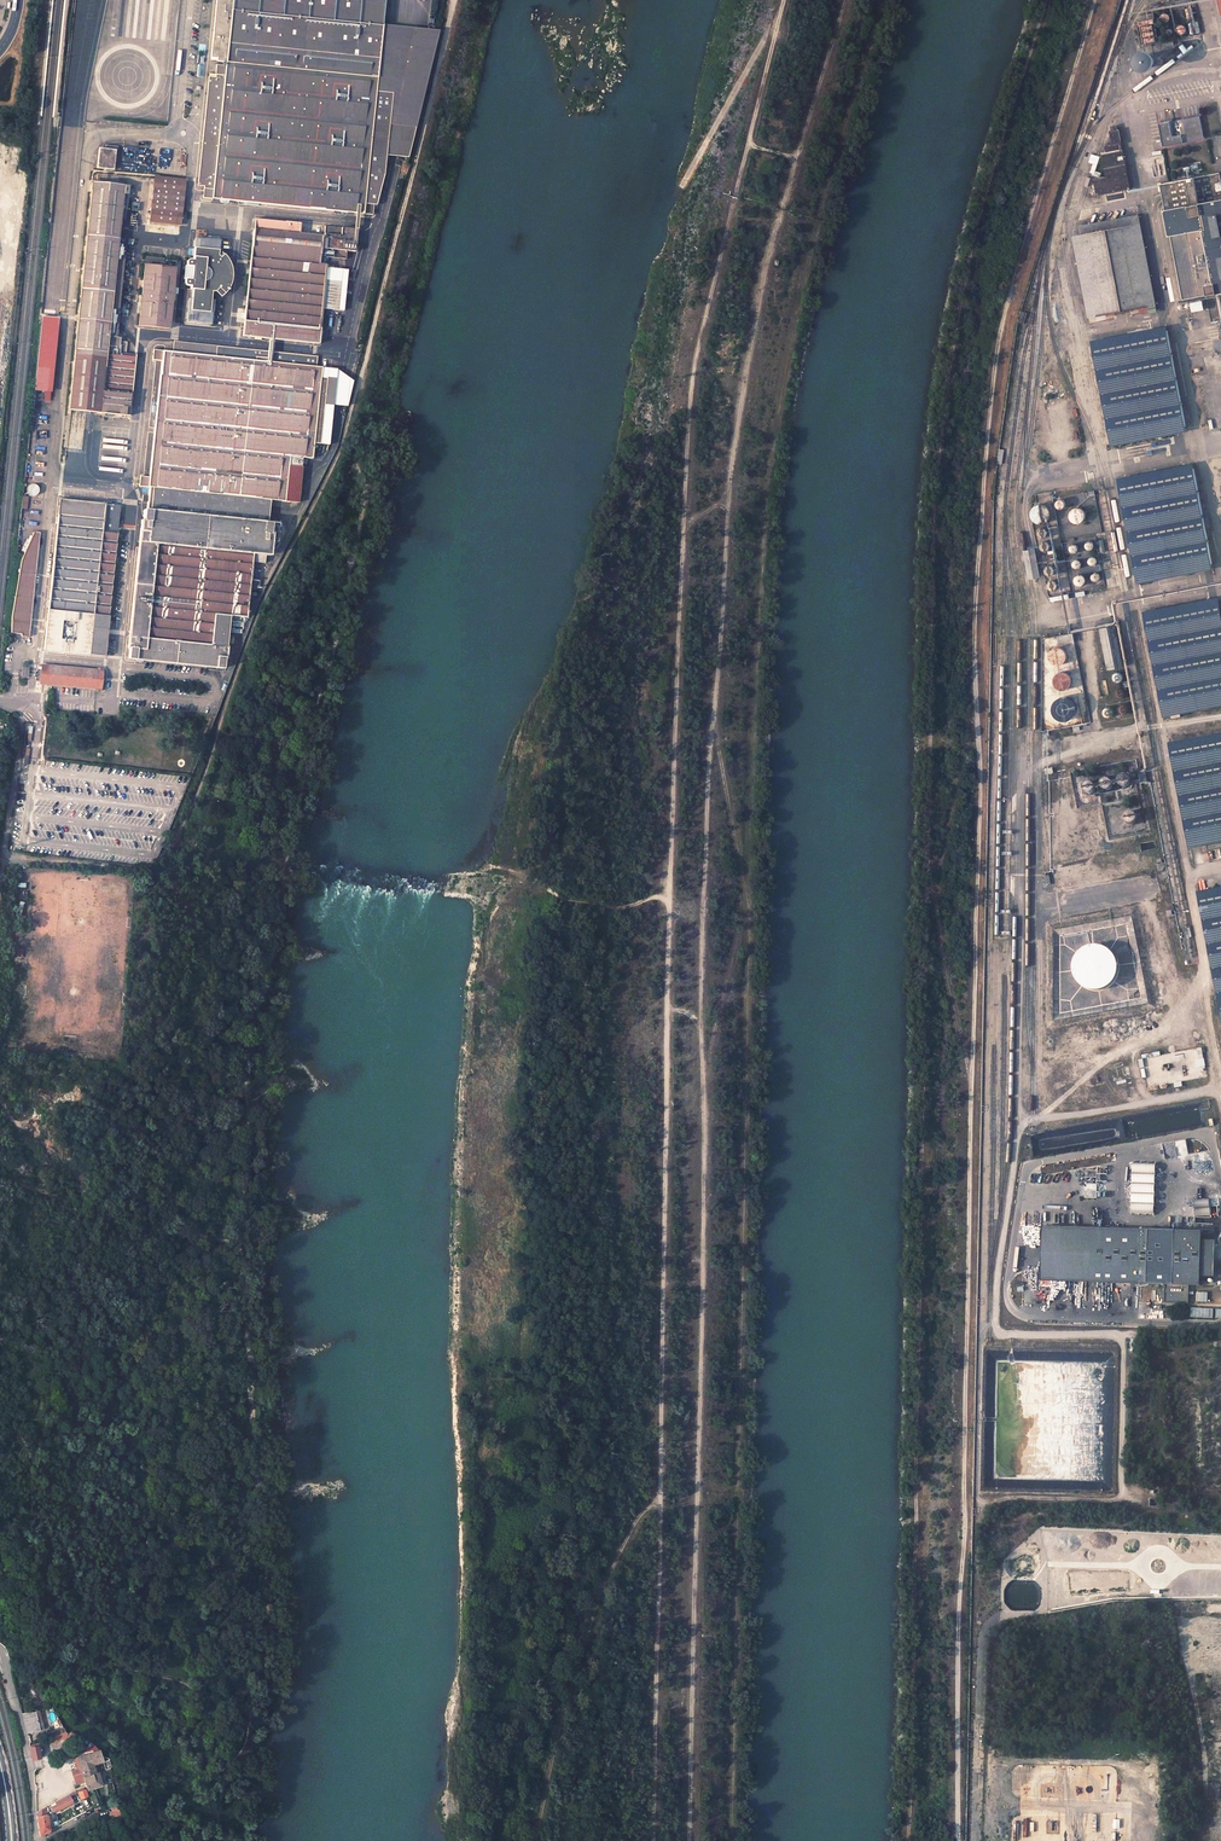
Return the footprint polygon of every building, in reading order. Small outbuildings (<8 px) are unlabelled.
[(387,155),(394,93),(378,91),(385,29),(381,29),(384,0),(219,0),(212,59),(219,60),(219,63),(228,64),(227,67),(218,66),(217,79),(211,78),(199,184),(205,185),(204,196),(230,199),(230,201),(234,201),(234,199),(334,210),(334,211),(339,212),(339,210),(356,212),(359,213),(373,214),(374,204),(377,204),(385,175),(387,155)] [(1196,3),(1137,14),(1142,42),(1201,31),(1196,3)] [(408,156),(415,126),(414,126),(435,35),(385,29),(378,91),(394,93),(387,155),(408,156)] [(1143,66),(1146,66),(1147,65),(1149,64),(1150,62),(1151,61),(1151,59),(1151,57),(1150,55),(1149,53),(1147,52),(1146,52),(1144,51),(1141,52),(1140,52),(1138,54),(1137,56),(1136,58),(1137,60),(1137,61),(1138,63),(1140,65),(1141,65),(1143,66)] [(1201,114),(1161,122),(1165,145),(1206,137),(1201,114)] [(1112,130),(1110,130),(1113,144),(1105,146),(1106,152),(1102,153),(1106,175),(1093,178),(1097,194),(1129,188),(1118,129),(1117,129),(1116,124),(1111,125),(1112,130)] [(99,148),(97,167),(113,169),(115,150),(105,149),(105,147),(102,146),(102,149),(99,148)] [(1094,172),(1100,155),(1090,152),(1087,161),(1092,163),(1089,171),(1094,172)] [(407,164),(403,163),(401,171),(408,173),(410,165),(407,164)] [(1163,182),(1177,253),(1169,255),(1178,300),(1210,294),(1215,321),(1220,320),(1220,171),(1163,182)] [(153,199),(152,209),(150,223),(180,226),(182,213),(183,202),(184,192),(186,181),(155,178),(154,188),(153,199)] [(80,297),(80,303),(79,303),(79,304),(80,304),(79,310),(78,310),(78,311),(79,312),(78,318),(77,318),(77,319),(78,319),(77,326),(77,325),(76,326),(77,326),(77,333),(76,333),(75,341),(76,341),(75,348),(74,348),(74,349),(75,349),(74,355),(73,356),(74,356),(74,362),(73,362),(73,364),(73,370),(72,370),(72,371),(73,371),(72,378),(71,378),(71,379),(72,379),(71,385),(70,385),(70,386),(71,386),(71,393),(70,393),(70,394),(70,401),(69,400),(69,401),(70,401),(69,408),(68,408),(68,409),(129,414),(135,355),(125,354),(126,342),(121,342),(121,337),(119,337),(120,336),(107,335),(108,333),(115,334),(116,327),(125,247),(121,247),(121,244),(117,244),(117,243),(117,238),(118,231),(119,231),(119,230),(118,230),(119,223),(120,223),(119,223),(119,218),(125,219),(129,186),(124,186),(97,183),(92,182),(90,182),(90,183),(91,183),(90,190),(91,190),(90,197),(90,198),(90,205),(89,205),(89,206),(90,206),(89,212),(88,212),(88,213),(89,213),(88,220),(87,221),(88,221),(88,227),(87,227),(87,228),(87,235),(86,235),(86,236),(87,236),(86,242),(85,242),(85,243),(86,243),(85,250),(84,250),(84,251),(85,251),(84,257),(83,259),(84,259),(84,265),(83,265),(83,266),(84,266),(83,273),(82,272),(82,273),(83,274),(82,280),(81,280),(81,281),(82,281),(81,287),(80,287),(80,289),(81,289),(81,295),(80,295),(80,296),(80,297)] [(254,229),(245,309),(244,322),(243,336),(269,338),(273,339),(318,343),(322,308),(341,310),(345,269),(326,267),(327,265),(319,264),(320,258),(322,237),(299,234),(300,223),(285,222),(255,219),(254,229)] [(150,223),(149,232),(179,235),(180,226),(150,223)] [(1085,249),(1097,316),(1149,306),(1133,223),(1091,232),(1085,249)] [(322,256),(347,258),(347,250),(355,251),(357,229),(355,229),(325,226),(322,256)] [(187,322),(211,324),(214,300),(211,300),(212,291),(215,291),(219,288),(224,294),(227,290),(230,285),(231,282),(232,277),(232,272),(231,267),(230,263),(228,258),(225,255),(223,253),(221,257),(218,255),(220,240),(195,238),(193,260),(188,259),(187,259),(187,260),(187,261),(186,265),(185,265),(183,279),(185,279),(184,283),(184,284),(185,285),(186,285),(190,286),(190,289),(193,289),(192,298),(189,298),(187,322)] [(175,267),(176,261),(161,259),(161,258),(145,257),(145,265),(144,264),(144,265),(145,265),(144,272),(143,272),(144,273),(143,279),(142,279),(142,280),(143,280),(143,287),(142,287),(142,288),(142,295),(141,294),(141,295),(141,296),(141,302),(140,302),(140,303),(141,303),(140,309),(139,310),(140,310),(139,317),(139,318),(139,324),(138,324),(138,325),(170,328),(170,327),(169,327),(170,321),(171,321),(171,320),(170,320),(171,313),(171,312),(171,306),(172,306),(172,305),(172,298),(173,299),(173,297),(172,297),(173,291),(174,290),(173,290),(174,283),(174,282),(174,276),(175,276),(175,275),(175,268),(176,268),(175,267)] [(1204,301),(1192,303),(1194,313),(1206,310),(1204,301)] [(1027,312),(1021,310),(1018,322),(1024,323),(1027,312)] [(346,338),(349,315),(333,312),(330,335),(346,338)] [(38,366),(35,388),(47,389),(49,368),(54,316),(43,315),(38,366)] [(1186,427),(1167,328),(1093,342),(1112,441),(1186,427)] [(316,367),(317,357),(272,352),(267,351),(174,341),(172,351),(153,348),(152,359),(162,360),(149,476),(141,476),(140,486),(149,487),(147,510),(144,510),(143,520),(142,520),(141,524),(146,524),(145,528),(141,528),(128,647),(130,648),(129,658),(136,659),(136,657),(143,657),(143,659),(209,667),(209,664),(216,665),(216,667),(223,668),(224,658),(226,658),(230,615),(247,617),(250,590),(255,591),(256,582),(250,582),(253,562),(264,563),(265,555),(270,556),(272,537),(279,538),(281,525),(273,524),(273,523),(270,523),(272,500),(285,501),(290,456),(312,458),(314,442),(322,367),(316,367)] [(322,367),(314,442),(329,444),(333,404),(347,405),(352,380),(337,369),(322,367)] [(1213,564),(1194,466),(1120,480),(1139,578),(1213,564)] [(31,483),(25,492),(33,497),(39,488),(31,483)] [(112,618),(122,529),(118,529),(120,505),(59,499),(44,650),(89,654),(105,656),(108,629),(109,618),(112,618)] [(1048,524),(1049,523),(1051,522),(1052,520),(1054,517),(1054,514),(1054,510),(1053,508),(1051,505),(1048,503),(1044,502),(1041,503),(1039,503),(1036,505),(1033,507),(1033,509),(1032,513),(1032,514),(1032,516),(1033,518),(1033,519),(1036,522),(1039,524),(1041,524),(1044,525),(1048,524)] [(1041,532),(1041,533),(1041,534),(1042,535),(1044,537),(1046,538),(1047,538),(1049,538),(1051,536),(1052,534),(1052,532),(1052,530),(1051,528),(1049,527),(1047,527),(1045,527),(1042,529),(1042,530),(1041,532)] [(28,636),(39,532),(34,532),(22,559),(12,617),(11,633),(21,634),(21,636),(28,636)] [(1096,541),(1094,540),(1093,540),(1091,540),(1089,542),(1088,543),(1088,545),(1088,547),(1089,548),(1091,550),(1093,550),(1094,550),(1096,549),(1097,548),(1098,546),(1098,544),(1097,542),(1096,541)] [(1043,544),(1043,546),(1043,548),(1044,550),(1045,551),(1048,552),(1051,551),(1052,550),(1054,548),(1054,546),(1054,544),(1053,543),(1052,542),(1050,541),(1048,541),(1046,541),(1045,542),(1043,544)] [(1079,553),(1081,552),(1081,551),(1082,549),(1082,548),(1082,546),(1081,545),(1079,544),(1077,543),(1075,544),(1074,545),(1073,546),(1072,549),(1073,550),(1073,552),(1075,553),(1077,553),(1079,553)] [(1093,557),(1092,558),(1092,559),(1091,560),(1091,562),(1092,564),(1094,565),(1096,566),(1098,566),(1099,565),(1101,563),(1101,561),(1101,559),(1100,558),(1098,556),(1096,556),(1094,556),(1093,557)] [(1076,564),(1077,566),(1079,568),(1080,568),(1081,569),(1084,568),(1085,566),(1085,565),(1085,563),(1085,562),(1084,561),(1083,560),(1081,559),(1079,560),(1078,560),(1077,562),(1076,564)] [(1048,573),(1049,574),(1050,575),(1051,575),(1053,576),(1055,576),(1056,575),(1058,574),(1059,572),(1059,570),(1059,569),(1059,568),(1058,566),(1056,565),(1055,564),(1053,564),(1052,564),(1050,565),(1048,567),(1048,568),(1047,569),(1047,571),(1048,573)] [(1100,581),(1103,580),(1104,578),(1105,576),(1104,575),(1104,573),(1102,572),(1100,571),(1098,572),(1097,572),(1095,574),(1095,576),(1095,577),(1095,579),(1097,581),(1099,581),(1100,581)] [(1078,583),(1079,584),(1079,585),(1081,586),(1083,586),(1084,586),(1085,586),(1087,585),(1089,584),(1090,582),(1090,580),(1090,578),(1090,577),(1088,575),(1087,574),(1085,573),(1083,573),(1081,574),(1080,575),(1078,576),(1077,578),(1077,579),(1077,581),(1078,583)] [(1051,584),(1051,585),(1051,586),(1052,588),(1054,590),(1056,591),(1058,591),(1060,590),(1062,588),(1063,586),(1063,584),(1062,582),(1060,580),(1058,579),(1057,579),(1056,579),(1054,580),(1053,580),(1052,582),(1051,584)] [(1220,600),(1146,614),(1165,713),(1220,702),(1220,604),(1220,600)] [(1102,629),(1110,672),(1127,668),(1119,626),(1102,629)] [(1063,645),(1061,645),(1060,645),(1057,646),(1055,647),(1053,650),(1051,653),(1051,655),(1051,658),(1052,661),(1053,663),(1055,665),(1057,666),(1059,667),(1063,667),(1065,666),(1067,665),(1069,664),(1070,662),(1071,661),(1072,659),(1072,656),(1072,654),(1072,652),(1071,650),(1069,649),(1068,647),(1065,646),(1063,645)] [(101,689),(103,671),(102,670),(102,669),(102,668),(98,668),(97,669),(97,670),(42,665),(41,679),(40,683),(45,681),(96,688),(95,690),(96,690),(99,691),(100,690),(100,689),(101,689)] [(1058,675),(1057,677),(1056,678),(1055,680),(1055,682),(1055,684),(1055,686),(1056,688),(1057,690),(1059,692),(1061,693),(1063,694),(1065,694),(1068,694),(1069,694),(1072,693),(1074,691),(1076,689),(1077,686),(1077,683),(1077,681),(1076,679),(1075,676),(1072,674),(1070,673),(1068,672),(1064,672),(1062,673),(1060,674),(1058,675)] [(1120,682),(1121,682),(1122,682),(1124,680),(1125,679),(1125,677),(1125,675),(1124,673),(1122,672),(1120,672),(1118,672),(1116,674),(1115,675),(1115,678),(1115,679),(1116,681),(1118,682),(1120,682)] [(1107,686),(1099,688),(1102,704),(1110,702),(1107,686)] [(1121,698),(1122,699),(1123,699),(1125,699),(1127,697),(1128,695),(1128,694),(1128,692),(1127,691),(1126,689),(1124,688),(1121,689),(1120,690),(1118,692),(1118,693),(1118,695),(1119,697),(1121,698)] [(1079,698),(1076,696),(1075,696),(1073,696),(1070,696),(1068,696),(1065,697),(1063,698),(1061,700),(1060,702),(1059,705),(1058,707),(1058,710),(1059,713),(1060,715),(1061,717),(1063,719),(1065,720),(1068,721),(1070,722),(1073,722),(1076,721),(1077,721),(1080,719),(1082,717),(1083,715),(1084,713),(1084,710),(1084,707),(1084,705),(1083,703),(1083,702),(1081,700),(1079,698)] [(1122,709),(1122,711),(1123,713),(1124,714),(1126,715),(1127,715),(1129,715),(1131,713),(1132,711),(1132,710),(1131,707),(1130,706),(1127,705),(1126,706),(1124,706),(1123,707),(1122,709)] [(1115,711),(1115,709),(1114,709),(1112,708),(1110,707),(1109,708),(1107,708),(1106,710),(1105,712),(1106,714),(1107,716),(1108,717),(1109,717),(1111,717),(1113,717),(1115,715),(1115,713),(1115,711)] [(1169,743),(1189,848),(1220,842),(1220,733),(1169,743)] [(1147,771),(1140,772),(1142,783),(1149,782),(1147,771)] [(1122,787),(1124,787),(1125,787),(1127,787),(1128,786),(1129,785),(1131,783),(1131,781),(1131,778),(1129,776),(1127,775),(1125,774),(1122,774),(1120,776),(1119,778),(1118,779),(1118,780),(1119,783),(1120,785),(1121,786),(1122,787)] [(1112,781),(1111,779),(1109,778),(1107,778),(1106,778),(1104,778),(1102,780),(1101,782),(1100,784),(1101,787),(1103,789),(1105,790),(1107,790),(1109,790),(1111,788),(1112,787),(1113,785),(1113,784),(1112,781)] [(1094,782),(1093,781),(1092,781),(1089,780),(1088,781),(1085,782),(1084,784),(1083,785),(1083,786),(1083,788),(1084,791),(1086,792),(1089,793),(1091,793),(1092,792),(1093,792),(1095,790),(1096,787),(1096,785),(1095,784),(1094,782)] [(1131,823),(1134,823),(1134,822),(1137,821),(1138,819),(1138,818),(1138,816),(1138,814),(1137,812),(1136,811),(1134,811),(1132,810),(1130,811),(1128,812),(1126,814),(1126,816),(1126,819),(1127,821),(1129,822),(1131,823)] [(1198,892),(1218,996),(1220,996),(1220,887),(1198,892)] [(32,911),(41,913),(43,901),(33,900),(32,911)] [(16,915),(20,917),(24,902),(20,901),(16,915)] [(31,930),(41,930),(41,919),(31,918),(31,930)] [(1119,963),(1118,959),(1117,957),(1115,953),(1112,950),(1108,947),(1104,945),(1099,944),(1097,944),(1093,944),(1088,945),(1086,946),(1083,947),(1081,949),(1078,953),(1075,957),(1073,962),(1073,968),(1073,973),(1074,975),(1077,980),(1080,984),(1082,986),(1086,988),(1091,990),(1094,990),(1099,990),(1104,989),(1109,987),(1112,984),(1115,981),(1118,977),(1119,972),(1120,968),(1119,963)] [(1193,1049),(1197,1066),(1205,1065),(1202,1047),(1193,1049)] [(1155,1213),(1155,1163),(1132,1163),(1131,1213),(1155,1213)] [(1194,1199),(1195,1216),(1210,1215),(1209,1199),(1194,1199)] [(1203,1231),(1042,1226),(1041,1278),(1165,1284),(1163,1302),(1187,1303),(1189,1285),(1202,1285),(1202,1277),(1215,1277),(1217,1241),(1203,1240),(1203,1231)] [(1212,1316),(1212,1308),(1191,1307),(1191,1316),(1212,1316)] [(39,1729),(43,1728),(38,1710),(34,1711),(39,1729)] [(25,1723),(27,1732),(39,1729),(34,1711),(23,1714),(25,1723)] [(52,1737),(53,1741),(69,1735),(66,1732),(59,1734),(52,1737)] [(99,1749),(92,1742),(90,1741),(89,1743),(89,1746),(87,1747),(88,1750),(89,1749),(91,1752),(99,1749)] [(32,1759),(40,1758),(38,1746),(38,1745),(30,1747),(32,1759)] [(91,1752),(76,1757),(80,1768),(83,1776),(90,1773),(88,1766),(93,1764),(103,1761),(99,1749),(91,1752)] [(103,1761),(105,1769),(112,1767),(109,1759),(103,1761)] [(87,1789),(102,1784),(97,1772),(96,1772),(93,1764),(88,1766),(90,1773),(83,1776),(85,1782),(87,1789)] [(83,1776),(80,1768),(72,1771),(77,1785),(85,1782),(83,1776)] [(78,1791),(79,1796),(81,1799),(88,1796),(86,1792),(85,1789),(78,1791)] [(59,1809),(73,1802),(69,1794),(56,1802),(59,1809)] [(49,1830),(45,1806),(36,1811),(36,1816),(40,1835),(47,1832),(49,1830)] [(120,1812),(109,1811),(109,1816),(110,1818),(122,1819),(120,1812)]
